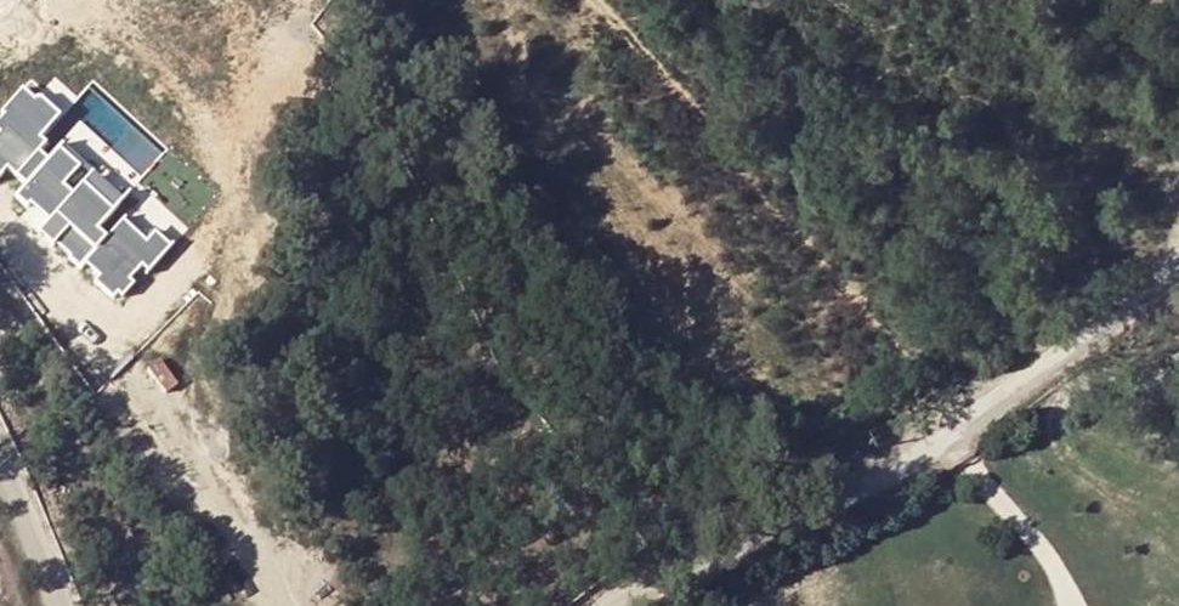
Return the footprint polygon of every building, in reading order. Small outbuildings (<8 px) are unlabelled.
[(170,252),(153,237),(144,247),(120,225),(105,242),(96,234),(112,216),(80,188),(70,199),(61,191),(79,171),(58,152),(46,165),(37,158),(44,149),(39,144),(59,122),(38,103),(32,106),(20,94),(2,114),(5,117),(0,122),(0,134),(0,176),(7,169),(25,185),(15,196),(27,208),(30,204),(50,222),(56,215),(69,227),(54,243),(81,269),(86,264),(99,276),(95,282),(113,299),(118,293),(122,297),(135,284),(131,280),(143,267),(150,273),(170,252)]
